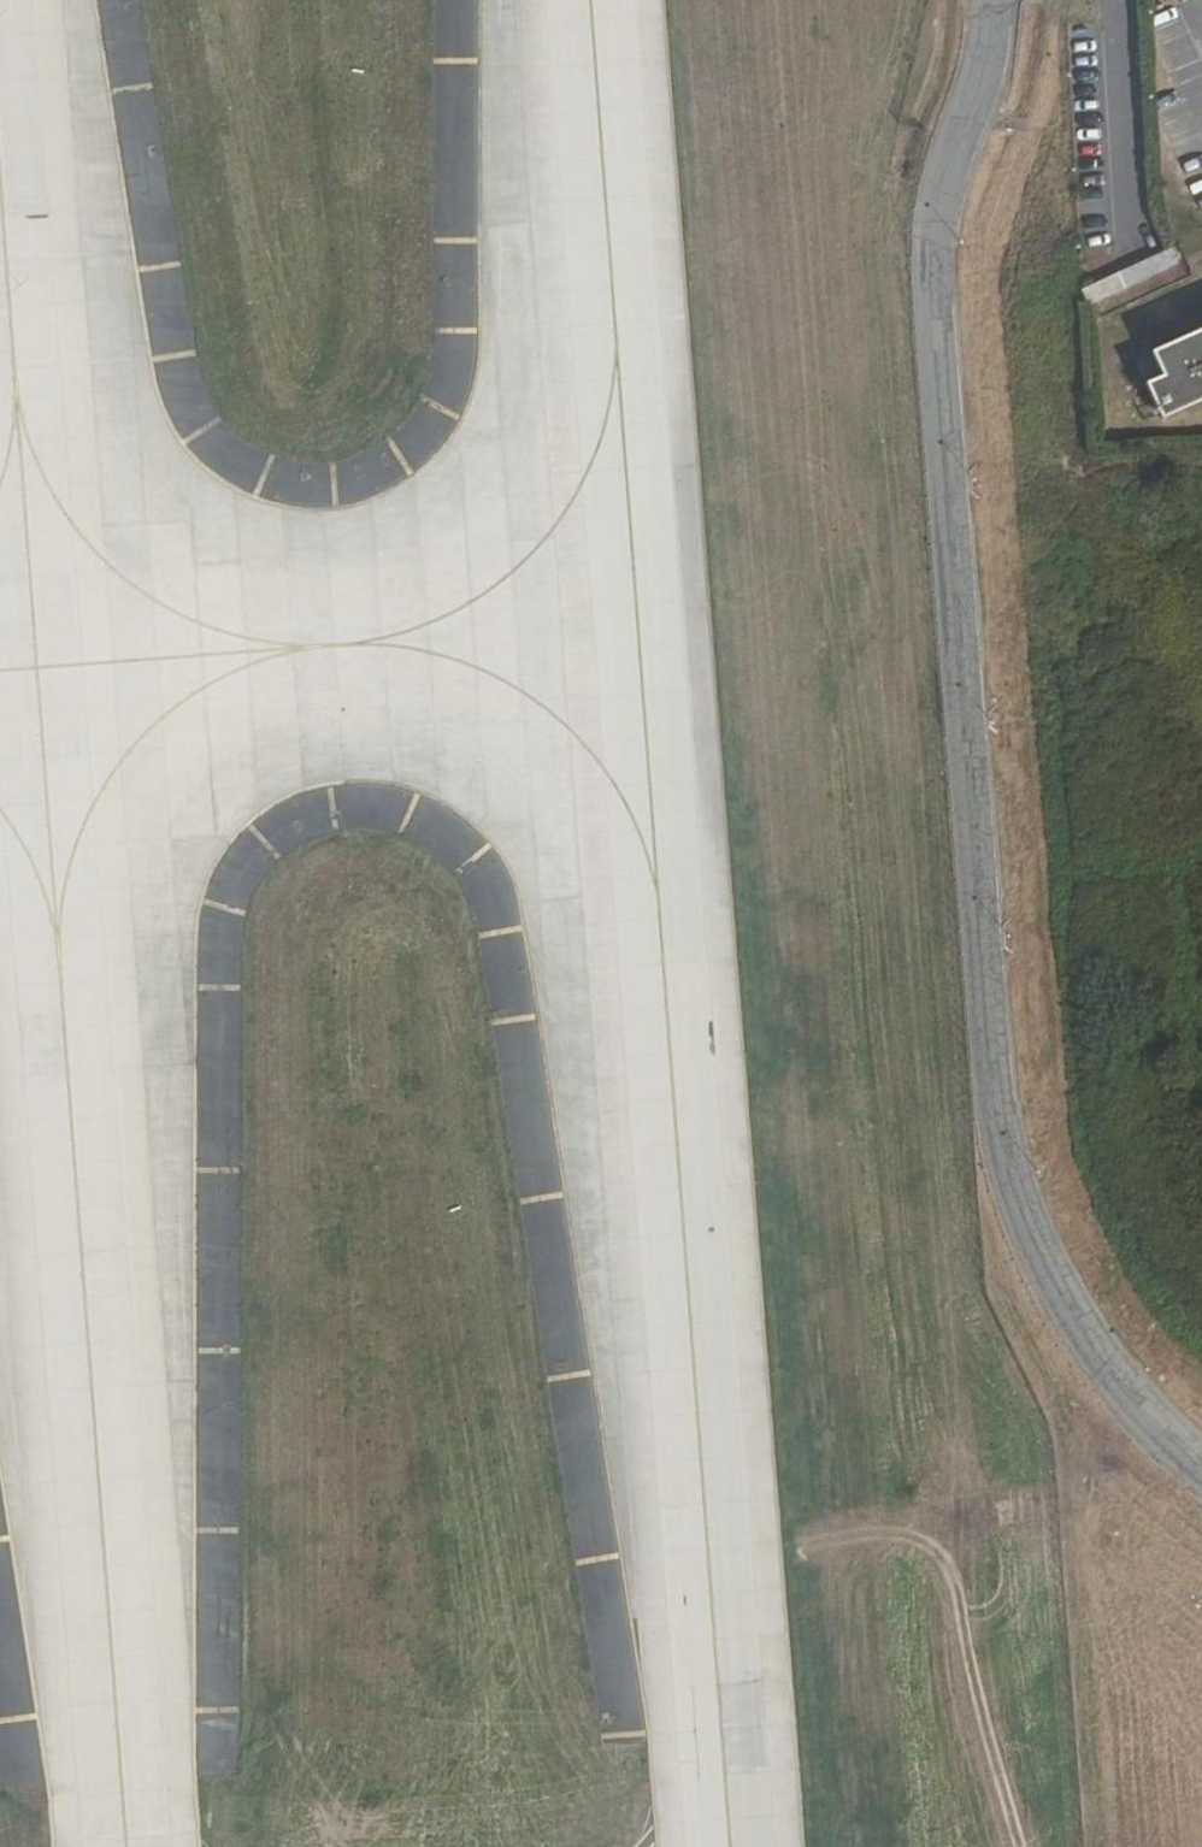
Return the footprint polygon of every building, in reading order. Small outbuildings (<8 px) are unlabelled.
[(1088,300),(1174,263),(1169,250),(1082,287),(1088,300)] [(1147,348),(1153,365),(1138,371),(1149,400),(1167,391),(1174,408),(1201,396),(1201,324),(1147,348)]
